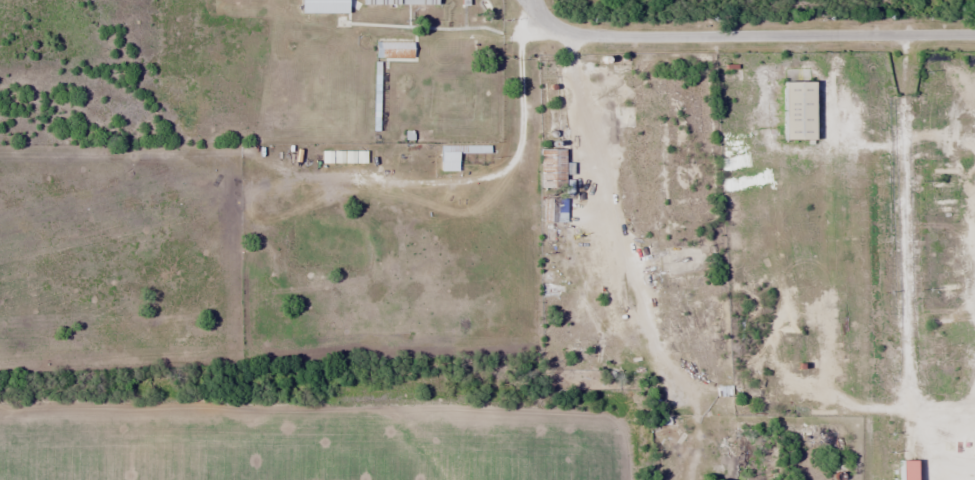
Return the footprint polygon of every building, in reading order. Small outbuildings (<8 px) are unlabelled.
[(346,13),(346,0),(299,0),(299,13),(346,13)] [(412,57),(412,41),(375,41),(375,57),(412,57)] [(781,140),(811,140),(811,81),(781,81),(781,140)] [(489,145),(440,145),(440,171),(457,171),(457,153),(489,153),(489,145)] [(563,149),(538,149),(538,190),(563,190),(563,149)] [(364,163),(364,151),(333,151),(333,163),(364,163)] [(555,222),(564,222),(564,197),(555,197),(555,222)]
